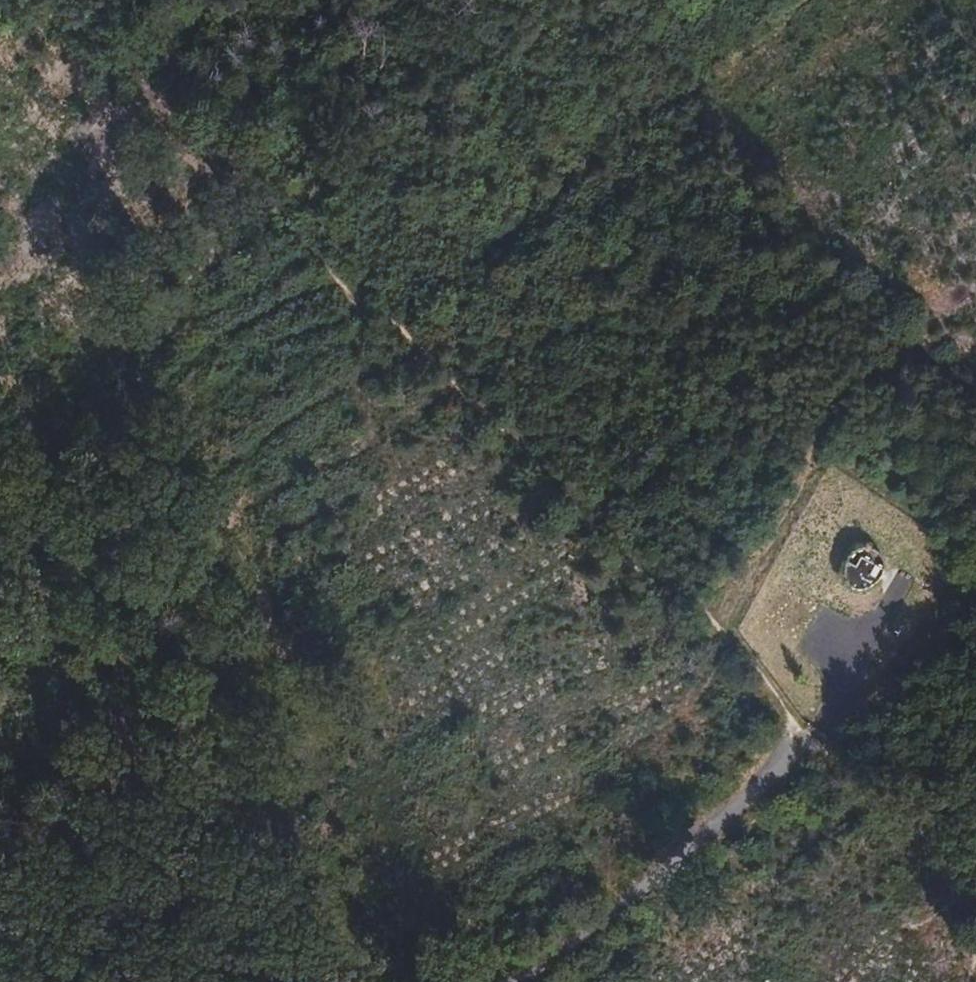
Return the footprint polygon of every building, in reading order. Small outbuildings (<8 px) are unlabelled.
[(883,563),(880,556),(875,550),(868,546),(861,544),(853,546),(846,549),(841,555),(839,562),(838,569),(840,575),(843,581),(849,586),(855,589),(862,589),(869,588),(875,584),(880,578),(883,571),(883,563)]
